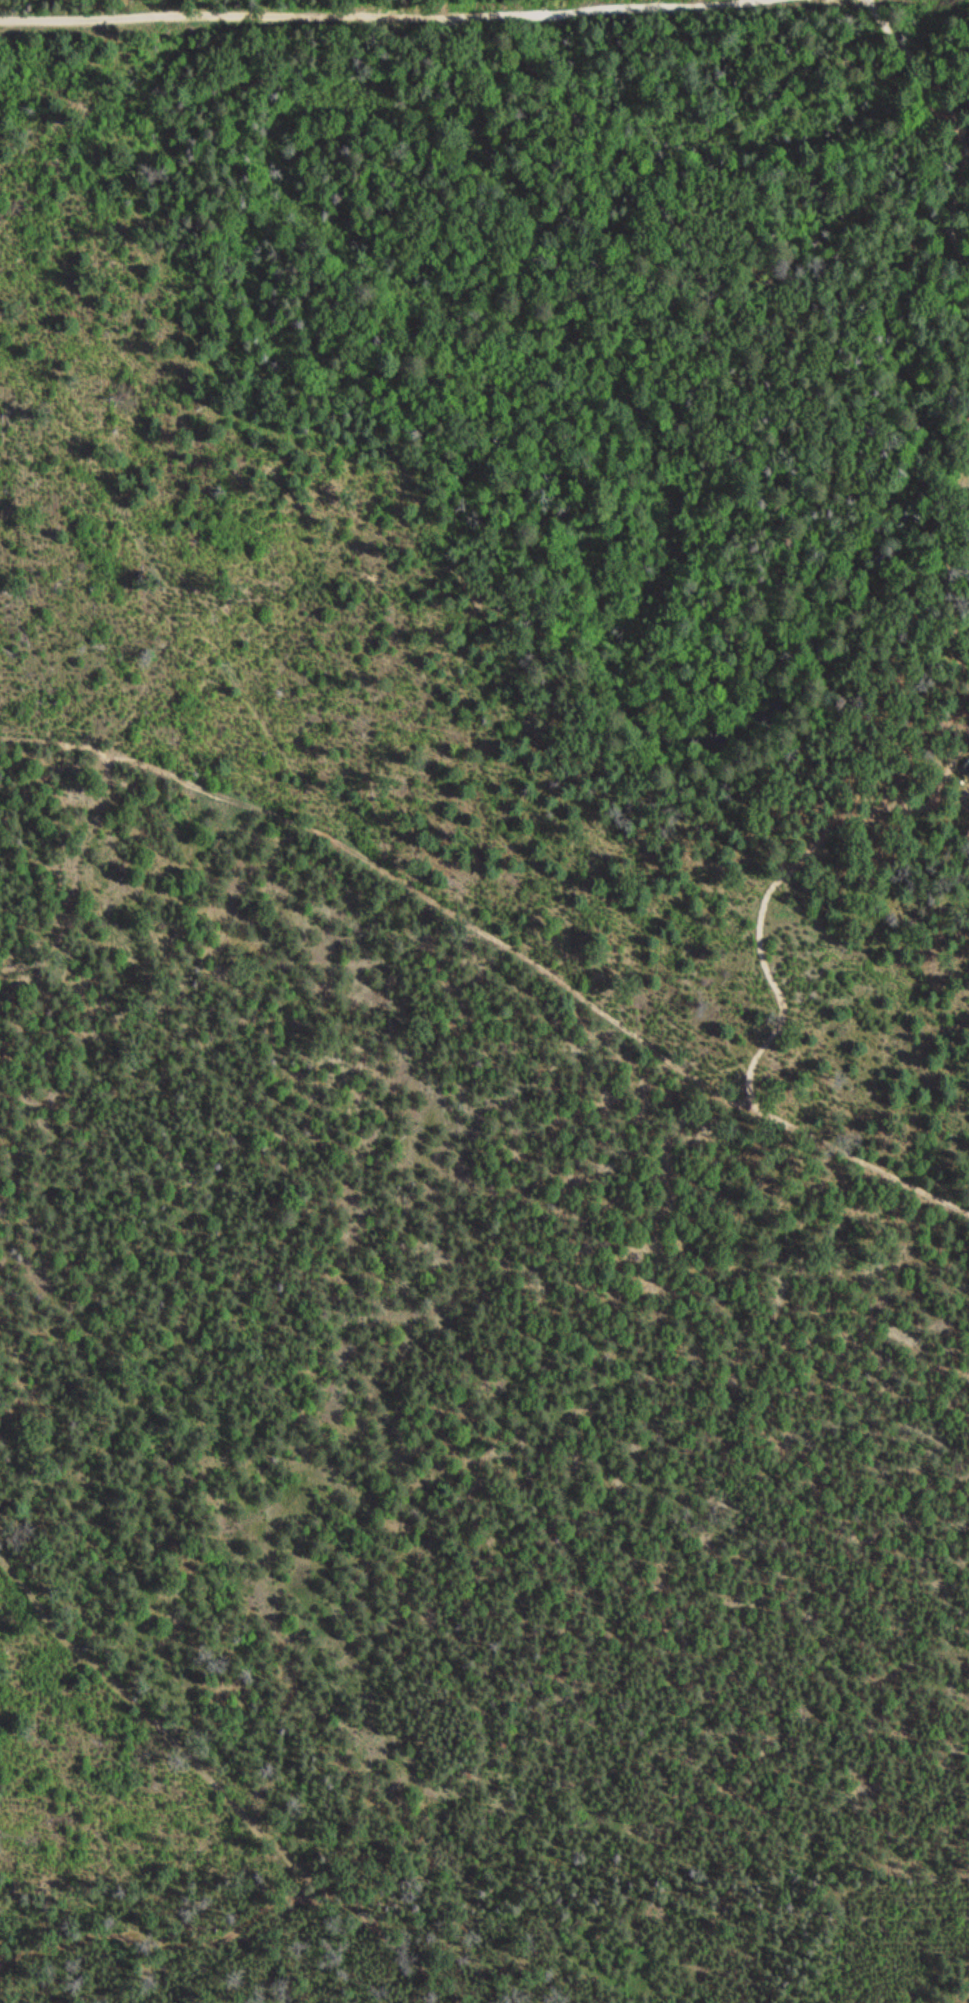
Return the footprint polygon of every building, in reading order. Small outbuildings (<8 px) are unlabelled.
[(968,758),(960,770),(968,776),(968,759),(968,758)]
